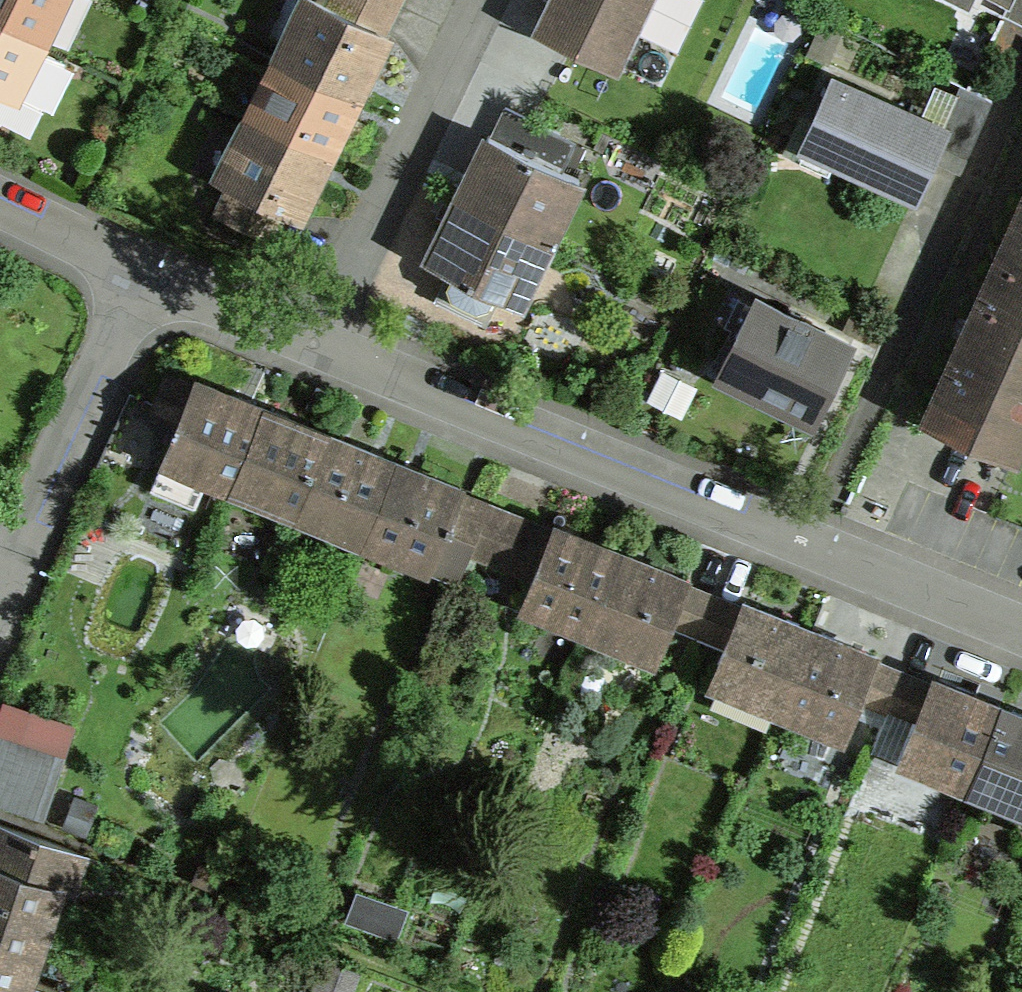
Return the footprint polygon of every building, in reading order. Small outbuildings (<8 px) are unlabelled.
[(17,104),(68,0),(0,0),(0,95),(17,104)] [(312,221),(404,36),(395,31),(333,0),(310,0),(221,177),(312,221)] [(395,31),(411,0),(333,0),(395,31)] [(548,30),(628,63),(654,0),(560,0),(548,30)] [(813,150),(923,197),(951,130),(842,83),(813,150)] [(597,191),(495,138),(432,260),(534,313),(597,191)] [(929,424),(1021,467),(1021,224),(929,424)] [(824,432),(868,348),(768,295),(723,380),(824,432)] [(273,393),(203,364),(154,483),(200,501),(209,479),(236,488),(273,393)] [(236,488),(302,515),(342,421),(273,393),(236,488)] [(302,515),(366,541),(405,448),(342,421),(302,515)] [(366,541),(438,571),(473,486),(477,478),(405,448),(366,541)] [(556,521),(499,497),(473,486),(438,571),(462,581),(476,549),(534,573),(556,521)] [(703,570),(562,510),(556,521),(534,573),(523,603),(663,663),(679,626),(700,578),(703,570)] [(679,626),(706,637),(728,646),(747,599),(700,578),(679,626)] [(891,646),(751,589),(747,599),(728,646),(713,682),(853,739),(865,708),(885,660),(891,646)] [(938,682),(913,671),(885,660),(865,708),(918,730),(938,682)] [(940,673),(938,682),(918,730),(903,759),(1021,810),(1021,708),(940,673)] [(5,699),(0,713),(0,734),(66,756),(77,724),(5,699)] [(66,756),(0,734),(0,804),(46,819),(66,756)] [(0,815),(0,991),(64,991),(36,983),(84,842),(0,815)]
